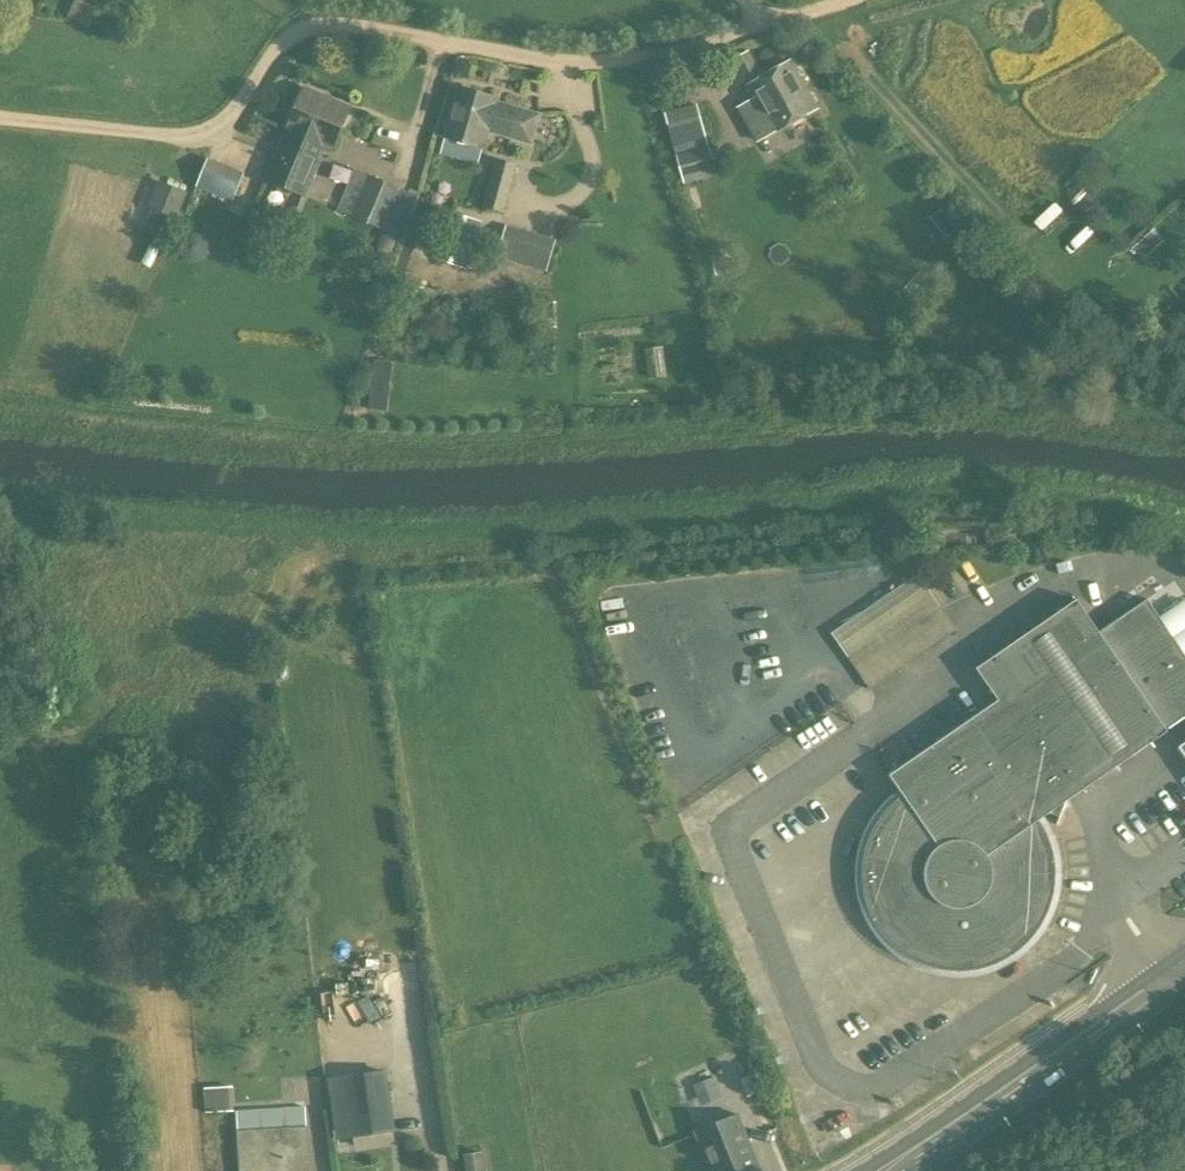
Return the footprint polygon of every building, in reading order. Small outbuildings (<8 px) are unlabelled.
[(68,15),(92,25),(100,5),(87,0),(74,0),(68,15)] [(789,64),(761,79),(748,55),(732,64),(773,138),(817,114),(789,64)] [(303,91),(285,132),(313,143),(311,149),(321,153),(325,146),(334,150),(350,111),(303,91)] [(482,151),(488,133),(532,144),(539,116),(495,105),(496,103),(457,92),(443,140),(482,151)] [(676,155),(709,147),(697,104),(665,113),(676,155)] [(266,176),(275,180),(277,192),(287,196),(297,189),(305,193),(321,153),(311,149),(313,143),(285,132),(266,176)] [(709,147),(676,155),(684,185),(718,176),(709,147)] [(196,187),(235,200),(245,170),(207,157),(196,187)] [(504,213),(518,165),(497,160),(483,208),(504,213)] [(383,230),(400,189),(369,177),(352,217),(383,230)] [(187,192),(159,181),(147,208),(176,220),(187,192)] [(451,213),(436,258),(466,270),(483,223),(473,220),(451,213)] [(1143,259),(1166,239),(1154,226),(1132,246),(1143,259)] [(648,347),(650,376),(666,374),(665,358),(658,358),(657,346),(648,347)] [(372,408),(391,408),(392,359),(373,359),(372,408)] [(868,685),(957,631),(921,573),(833,628),(868,685)] [(879,929),(891,944),(905,956),(922,964),(940,970),(959,971),(978,969),(996,964),(1013,955),(1027,942),(1039,928),(1048,911),(1053,893),(1055,874),(1053,855),(1047,837),(1038,820),(1048,814),(1052,817),(1057,817),(1061,814),(1063,809),(1061,804),(1063,805),(1167,732),(1166,730),(1184,716),(1184,655),(1146,600),(1099,633),(1076,600),(976,669),(996,702),(889,775),(902,795),(888,807),(877,822),(871,819),(862,837),(857,856),(855,876),(857,896),(863,915),(869,913),(872,919),(875,924),(879,929)] [(395,1129),(387,1068),(343,1074),(351,1135),(395,1129)] [(695,1082),(701,1103),(720,1098),(714,1077),(695,1082)] [(234,1108),(234,1085),(205,1086),(206,1109),(234,1108)] [(282,1128),(307,1126),(304,1106),(236,1110),(238,1130),(282,1128)] [(737,1114),(695,1132),(711,1170),(761,1170),(737,1114)] [(285,1170),(310,1170),(307,1126),(282,1128),(285,1170)] [(239,1170),(285,1170),(282,1128),(238,1130),(236,1130),(239,1170)] [(465,1157),(468,1170),(484,1170),(481,1154),(465,1157)]
